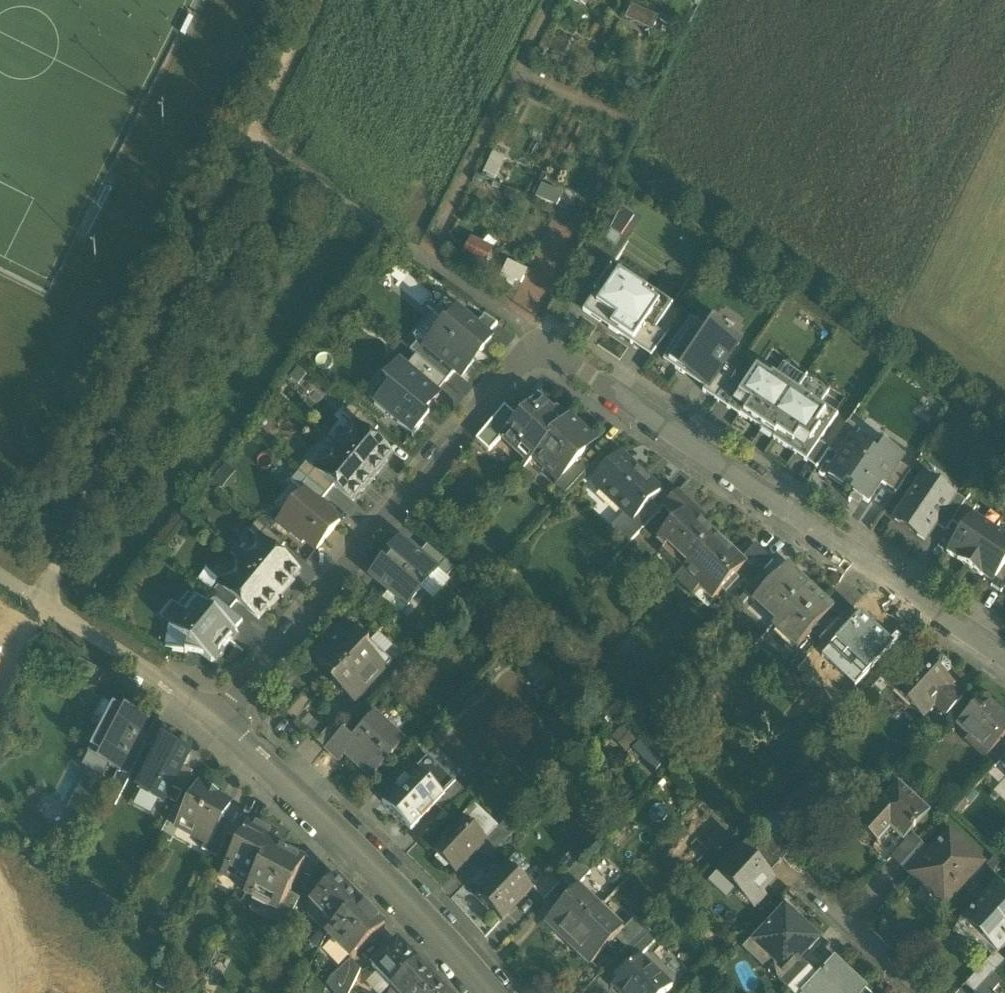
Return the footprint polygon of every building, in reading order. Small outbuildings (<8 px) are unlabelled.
[(570,1),(584,9),(589,0),(571,0),(570,1)] [(658,19),(632,7),(626,20),(652,33),(658,19)] [(505,161),(492,155),(483,174),(496,180),(505,161)] [(563,195),(542,185),(536,198),(557,208),(563,195)] [(615,209),(604,240),(618,245),(630,214),(615,209)] [(493,250),(471,240),(462,258),(484,269),(493,250)] [(527,272),(508,263),(502,275),(521,284),(527,272)] [(673,305),(612,263),(594,289),(597,291),(583,312),(632,344),(646,323),(656,330),(673,305)] [(464,318),(446,303),(434,317),(445,326),(426,348),(455,372),(461,377),(475,362),(472,359),(477,353),(480,355),(492,341),(487,337),(484,335),(485,334),(476,326),(465,317),(464,318)] [(498,325),(485,316),(476,326),(485,334),(484,335),(487,337),(498,325)] [(709,333),(691,321),(663,361),(705,390),(707,386),(708,387),(723,365),(738,343),(732,339),(733,336),(728,332),(726,335),(714,326),(709,333)] [(656,330),(646,323),(632,344),(651,358),(666,337),(656,330)] [(455,372),(426,348),(419,341),(410,351),(447,382),(455,372)] [(417,358),(406,371),(435,395),(446,381),(417,358)] [(838,416),(758,362),(743,385),(756,394),(741,416),(761,430),(761,431),(794,454),(810,431),(822,439),(838,416)] [(736,374),(723,365),(708,387),(707,386),(705,390),(703,393),(717,402),(730,383),(736,374)] [(426,414),(439,398),(435,395),(406,371),(400,366),(386,383),(390,387),(375,406),(413,437),(430,417),(426,414)] [(740,389),(730,383),(717,402),(740,417),(741,416),(756,394),(743,385),(740,389)] [(530,413),(528,411),(519,420),(502,439),(518,453),(522,449),(532,459),(566,423),(568,421),(561,415),(556,420),(551,415),(553,412),(541,401),(530,413)] [(378,429),(351,406),(343,415),(355,425),(370,438),(378,429)] [(505,407),(476,441),(489,453),(502,439),(519,420),(505,407)] [(566,423),(532,459),(547,472),(552,467),(563,477),(558,482),(558,483),(559,484),(581,461),(586,455),(584,453),(594,442),(581,430),(577,434),(566,423)] [(830,450),(829,451),(840,459),(853,441),(860,431),(848,423),(830,450)] [(370,438),(355,425),(336,448),(372,479),(392,456),(370,438)] [(822,439),(810,431),(794,454),(817,469),(829,451),(830,450),(820,443),(822,439)] [(853,441),(840,459),(828,477),(843,487),(846,482),(856,489),(853,494),(868,504),(881,484),(882,482),(886,485),(899,465),(902,460),(876,442),(869,452),(853,441)] [(372,479),(336,448),(316,471),(334,486),(353,502),(372,479)] [(621,454),(592,484),(632,521),(633,522),(647,506),(661,492),(621,454)] [(581,461),(559,484),(558,483),(556,486),(565,495),(590,469),(581,461)] [(316,471),(307,463),(299,472),(326,495),(327,495),(334,486),(316,471)] [(899,465),(886,485),(882,482),(881,484),(896,494),(911,473),(899,465)] [(299,472),(291,482),(303,492),(319,505),(326,495),(299,472)] [(923,478),(894,522),(924,542),(935,525),(953,498),(923,478)] [(303,492),(283,517),(294,526),(292,529),(293,530),(289,533),(302,544),(305,540),(317,550),(340,523),(319,505),(303,492)] [(678,492),(662,509),(675,521),(686,510),(691,505),(678,492)] [(953,498),(935,525),(946,533),(953,523),(966,503),(954,495),(953,498)] [(966,503),(953,523),(962,529),(972,515),(976,509),(966,503)] [(647,506),(633,522),(632,521),(619,535),(630,544),(657,515),(647,506)] [(675,521),(658,539),(687,567),(716,537),(686,510),(675,521)] [(995,531),(972,515),(962,529),(947,553),(958,560),(957,561),(969,569),(995,531)] [(285,546),(257,523),(250,532),(259,539),(277,555),(285,546)] [(969,569),(981,577),(982,576),(993,584),(1003,569),(1004,566),(1004,537),(995,531),(969,569)] [(687,567),(683,572),(713,601),(738,574),(746,566),(741,561),(716,537),(687,567)] [(277,555),(259,539),(239,562),(279,596),(298,573),(277,555)] [(451,581),(448,578),(420,556),(401,540),(371,577),(388,591),(380,601),(400,617),(421,591),(434,602),(451,581)] [(773,561),(756,545),(741,561),(746,566),(738,574),(750,585),(762,572),(773,561)] [(428,547),(420,556),(448,578),(455,569),(428,547)] [(279,596),(239,562),(219,587),(237,602),(259,620),(279,596)] [(808,588),(786,567),(772,581),(760,595),(782,616),(808,588)] [(991,587),(1001,593),(1004,588),(1004,570),(1003,569),(993,584),(991,587)] [(762,572),(750,585),(750,586),(743,594),(752,603),(760,595),(772,581),(762,572)] [(237,602),(219,587),(211,596),(215,599),(230,611),(237,602)] [(782,616),(774,624),(798,646),(817,627),(832,610),(831,609),(808,588),(782,616)] [(207,608),(194,598),(181,614),(182,614),(179,629),(170,627),(169,628),(166,650),(185,653),(185,654),(204,658),(212,664),(217,657),(221,657),(223,651),(237,633),(235,631),(207,608)] [(230,611),(215,599),(207,608),(235,631),(243,622),(230,611)] [(832,610),(817,627),(825,635),(837,623),(845,614),(835,605),(831,609),(832,610)] [(848,634),(831,652),(854,673),(863,663),(869,669),(891,646),(862,619),(848,634)] [(837,623),(825,635),(820,641),(831,652),(848,634),(837,623)] [(348,624),(315,659),(336,679),(365,648),(366,648),(370,644),(369,644),(348,624)] [(365,648),(336,679),(332,683),(353,703),(378,677),(392,662),(371,642),(369,644),(370,644),(366,648),(365,648)] [(96,680),(99,665),(74,661),(71,676),(96,680)] [(943,661),(939,661),(934,667),(944,676),(949,670),(949,666),(943,661)] [(928,662),(912,678),(907,673),(892,690),(922,718),(934,706),(951,688),(953,685),(944,676),(934,667),(928,662)] [(951,688),(934,706),(946,717),(962,699),(951,688)] [(311,704),(302,696),(286,714),(295,722),(311,704)] [(974,705),(957,724),(970,737),(976,731),(993,748),(988,753),(989,754),(990,754),(1004,737),(1004,717),(989,702),(981,711),(974,705)] [(128,713),(113,706),(105,722),(103,721),(97,733),(99,734),(88,754),(120,770),(136,740),(146,723),(134,716),(133,717),(128,715),(128,713)] [(352,740),(342,750),(346,754),(372,778),(405,744),(375,716),(352,740)] [(333,724),(316,742),(325,750),(341,732),(333,724)] [(325,750),(325,751),(338,763),(346,754),(342,750),(352,740),(343,731),(341,732),(325,750)] [(990,754),(999,763),(1004,757),(1004,737),(990,754)] [(136,740),(120,770),(119,772),(120,772),(121,772),(129,777),(130,778),(147,746),(146,745),(145,746),(137,741),(136,740)] [(189,754),(163,740),(138,790),(164,803),(189,754)] [(444,796),(416,769),(382,804),(411,832),(435,807),(445,797),(444,796)] [(204,785),(197,799),(194,797),(183,820),(198,828),(194,837),(206,843),(209,845),(223,820),(231,804),(219,798),(221,794),(204,785)] [(464,793),(455,785),(444,796),(445,797),(435,807),(443,815),(464,793)] [(898,786),(861,826),(878,842),(890,828),(903,840),(912,831),(913,832),(916,829),(914,828),(923,819),(906,803),(911,798),(898,786)] [(928,813),(911,798),(906,803),(923,819),(928,813)] [(498,829),(474,806),(462,819),(486,841),(498,829)] [(249,821),(238,816),(233,826),(228,836),(238,841),(249,821)] [(462,819),(431,851),(455,874),(480,848),(483,845),(486,841),(462,819)] [(512,819),(498,834),(507,843),(521,828),(512,819)] [(223,820),(209,845),(206,843),(203,850),(216,858),(228,836),(233,826),(223,820)] [(278,835),(250,821),(238,841),(223,871),(250,886),(247,892),(280,909),(281,910),(289,894),(305,864),(272,846),(278,835)] [(931,853),(922,863),(923,864),(939,879),(928,891),(944,907),(982,866),(962,848),(964,846),(950,833),(931,853)] [(498,834),(486,847),(483,845),(480,848),(492,859),(507,843),(498,834)] [(790,853),(771,835),(761,845),(780,863),(790,853)] [(909,840),(891,859),(901,868),(922,845),(915,838),(909,840)] [(780,863),(761,845),(750,857),(769,875),(780,863)] [(922,845),(901,868),(910,877),(923,864),(922,863),(931,853),(922,845)] [(750,857),(740,847),(717,871),(751,903),(773,879),(769,875),(750,857)] [(515,855),(507,864),(507,865),(477,897),(502,921),(532,888),(522,878),(530,869),(530,864),(520,855),(515,855)] [(591,874),(579,864),(563,881),(574,892),(578,888),(591,874)] [(558,887),(550,878),(534,894),(543,903),(558,887)] [(361,904),(337,879),(311,905),(334,929),(361,904)] [(969,914),(968,913),(959,931),(988,946),(996,954),(1004,945),(1004,896),(995,887),(969,914)] [(574,892),(545,923),(568,944),(601,910),(578,888),(574,892)] [(300,900),(289,894),(281,910),(280,909),(276,916),(288,923),(300,900)] [(334,929),(328,936),(351,960),(352,961),(385,929),(361,904),(334,929)] [(800,918),(786,906),(745,950),(762,965),(773,954),(787,968),(777,979),(779,981),(799,959),(801,957),(799,956),(804,950),(807,951),(819,938),(799,919),(800,918)] [(601,910),(568,944),(591,966),(619,936),(624,931),(601,910)] [(624,931),(619,936),(630,947),(646,929),(635,919),(624,931)] [(630,947),(629,949),(639,959),(640,959),(658,940),(646,929),(630,947)] [(322,930),(309,943),(318,951),(326,935),(322,930)] [(398,942),(372,967),(392,988),(418,963),(398,942)] [(640,959),(639,959),(616,984),(624,992),(667,992),(671,988),(640,959)] [(799,959),(779,981),(788,989),(808,968),(799,959)] [(331,979),(327,987),(333,992),(348,992),(352,989),(361,971),(352,961),(351,960),(331,979)] [(808,988),(813,992),(860,992),(865,987),(853,976),(853,977),(835,960),(818,977),(808,988)] [(392,988),(397,992),(433,992),(440,986),(418,963),(392,988)] [(986,964),(966,986),(974,992),(977,992),(993,976),(996,973),(986,964)] [(788,989),(793,992),(804,992),(808,988),(818,977),(808,968),(788,989)] [(977,992),(992,992),(1001,983),(993,976),(977,992)]
